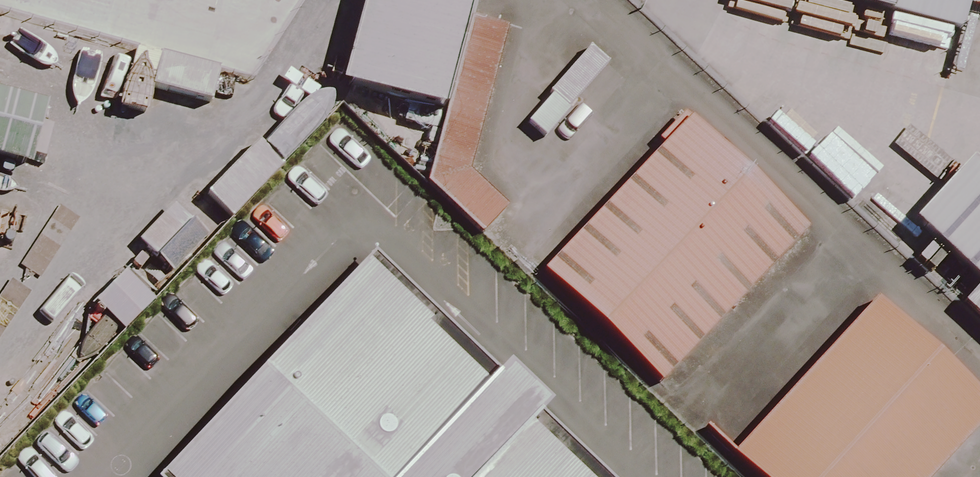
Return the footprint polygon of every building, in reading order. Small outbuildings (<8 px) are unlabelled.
[(136,55),(150,0),(0,0),(0,19),(136,55)] [(468,19),(473,0),(367,0),(343,89),(445,117),(468,19)] [(927,22),(933,0),(845,0),(927,22)] [(523,202),(493,177),(531,29),(492,20),(448,193),(498,233),(523,202)] [(221,82),(151,61),(141,96),(211,116),(221,82)] [(836,239),(714,128),(564,292),(686,403),(836,239)] [(979,158),(920,224),(979,278),(979,158)] [(0,167),(0,216),(12,170),(0,167)] [(400,272),(205,476),(619,476),(400,272)] [(898,304),(752,464),(766,476),(973,476),(979,469),(979,378),(898,304)]
